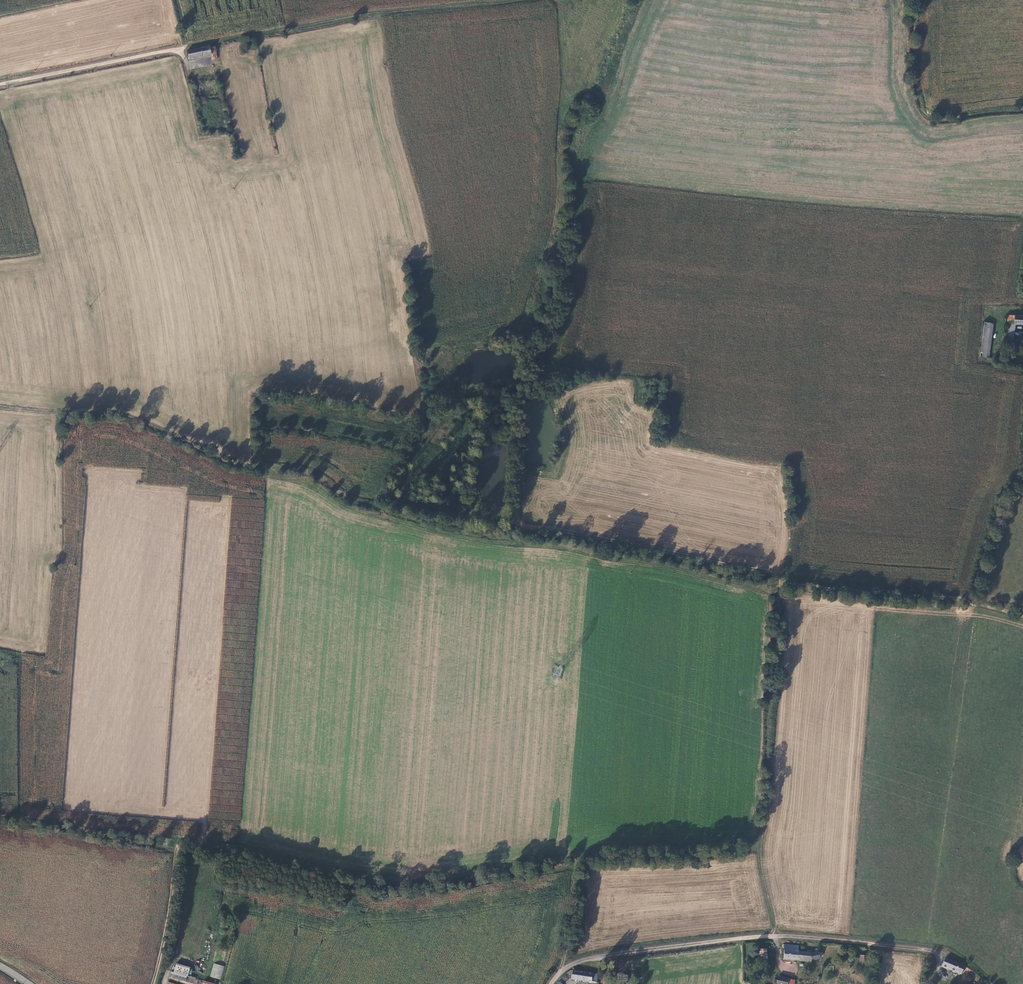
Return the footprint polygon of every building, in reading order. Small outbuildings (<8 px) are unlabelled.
[(188,48),(189,58),(213,55),(211,45),(192,47),(188,48)] [(233,65),(225,53),(216,59),(225,71),(233,65)] [(1022,324),(1022,315),(1014,314),(1013,324),(1015,324),(1022,324)] [(979,357),(988,358),(993,323),(984,322),(979,357)] [(1007,341),(1014,341),(1015,324),(1013,324),(1007,324),(1006,341),(1007,341)] [(808,958),(822,955),(822,948),(815,949),(797,948),(797,944),(783,943),(782,957),(808,958)] [(758,949),(759,959),(766,958),(765,948),(758,949)] [(859,962),(867,963),(868,953),(861,952),(859,962)] [(952,958),(940,956),(939,963),(959,969),(961,961),(952,958)] [(214,963),(210,976),(221,980),(225,966),(214,963)] [(599,969),(574,966),(572,975),(596,979),(599,969)] [(174,972),(172,978),(188,982),(189,977),(174,972)] [(772,977),(771,982),(784,983),(787,983),(791,983),(792,977),(776,975),(775,978),(772,977)]
